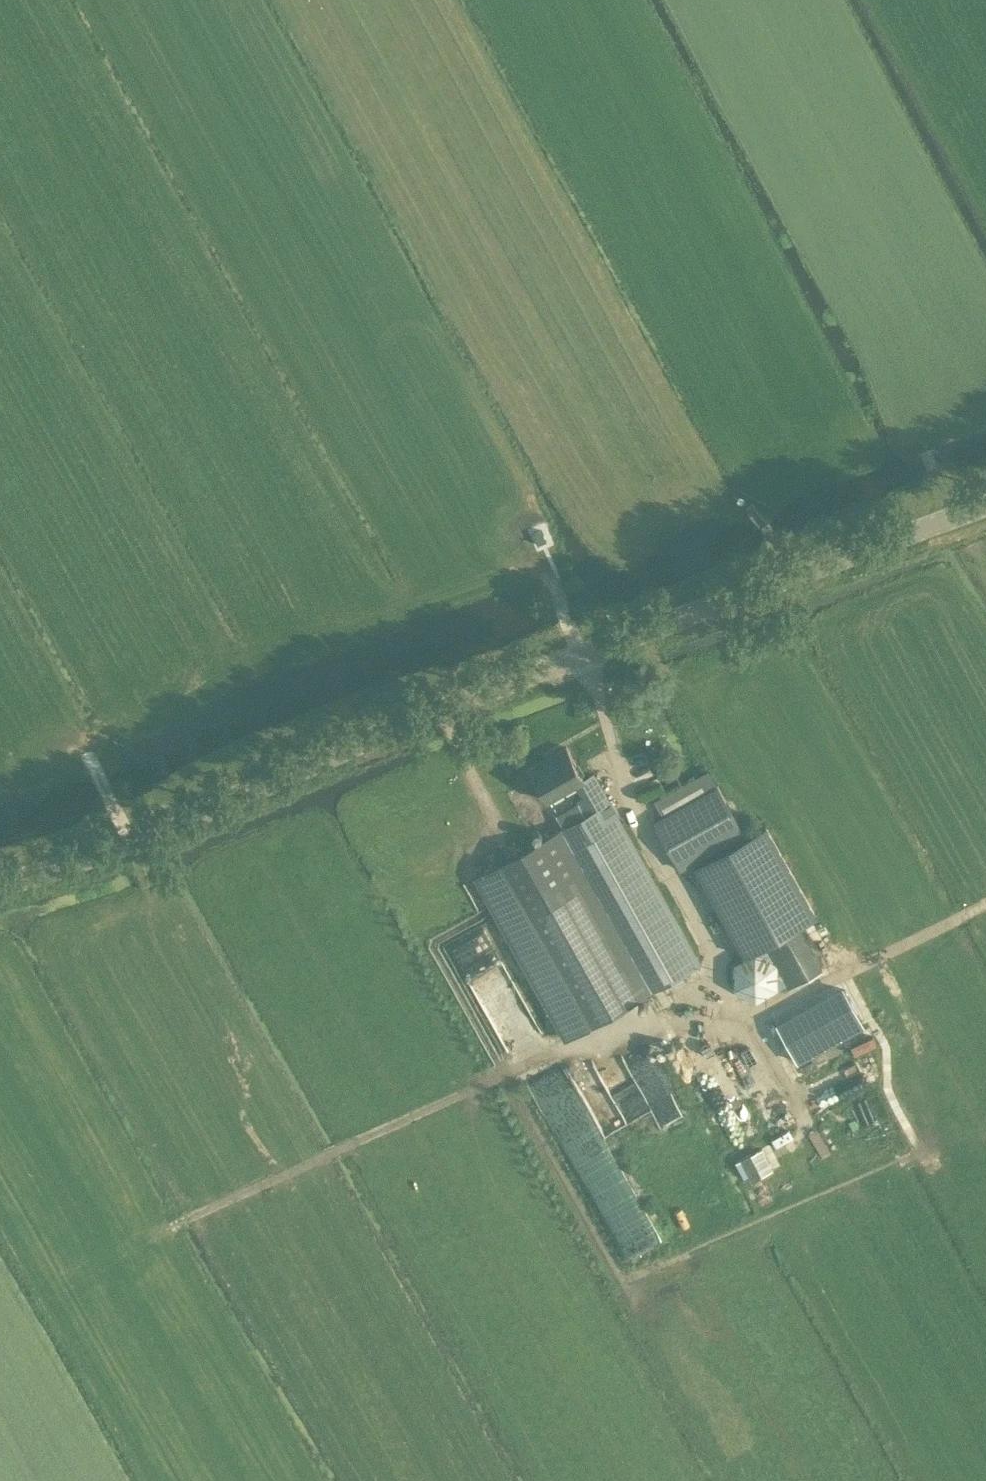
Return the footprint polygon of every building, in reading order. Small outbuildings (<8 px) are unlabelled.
[(584,779),(567,746),(553,754),(556,759),(534,771),(549,799),(577,783),(584,779)] [(588,812),(559,828),(650,991),(701,963),(595,773),(584,779),(577,783),(584,796),(579,799),(588,812)] [(718,786),(653,822),(680,870),(745,833),(718,786)] [(694,866),(745,956),(754,951),(817,916),(766,826),(694,866)] [(559,828),(478,875),(568,1037),(650,991),(559,828)] [(745,956),(734,962),(734,988),(756,1000),(777,989),(777,964),(754,951),(745,956)] [(864,1024),(844,987),(779,1024),(799,1060),(864,1024)] [(763,1175),(751,1153),(736,1160),(745,1176),(749,1174),(752,1180),(763,1175)]
